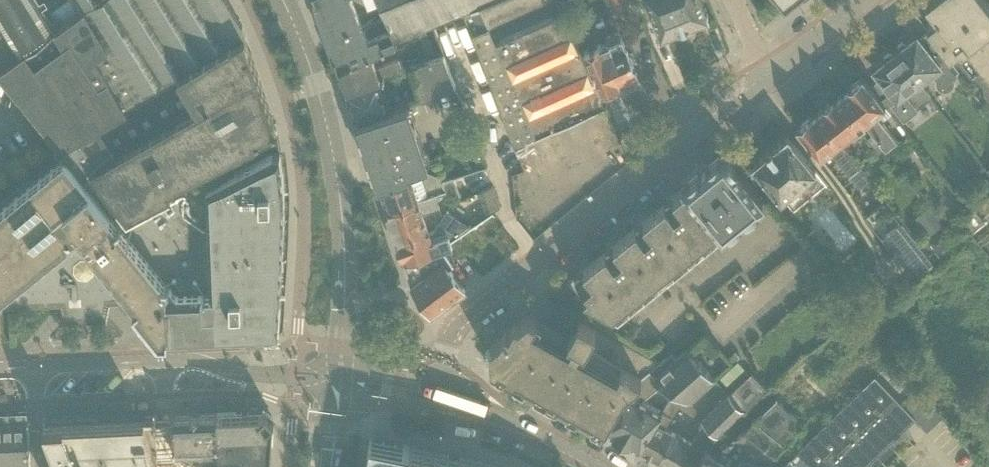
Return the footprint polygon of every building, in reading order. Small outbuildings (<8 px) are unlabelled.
[(11,84),(65,152),(84,175),(92,172),(127,217),(125,219),(125,220),(171,194),(167,186),(257,139),(275,130),(260,81),(251,53),(246,38),(244,29),(226,0),(76,0),(83,9),(59,26),(58,23),(48,17),(38,0),(0,0),(0,70),(11,84)] [(327,6),(329,9),(341,30),(329,35),(336,57),(338,62),(338,64),(389,43),(463,12),(493,0),(324,0),(327,6)] [(558,0),(493,0),(463,12),(499,102),(515,145),(605,106),(558,0)] [(613,8),(628,2),(628,0),(610,0),(613,8)] [(661,32),(708,14),(703,0),(649,0),(661,32)] [(911,10),(988,111),(988,5),(985,0),(924,0),(911,10)] [(602,43),(584,51),(602,91),(619,84),(627,102),(646,94),(620,31),(606,37),(608,42),(604,44),(602,45),(602,43)] [(898,49),(895,51),(919,81),(919,82),(933,72),(935,74),(934,75),(934,76),(934,77),(933,78),(933,79),(933,80),(933,81),(934,82),(934,83),(935,84),(935,85),(935,86),(936,86),(937,87),(937,88),(938,88),(939,89),(940,89),(941,89),(942,90),(943,90),(944,90),(945,90),(946,89),(947,89),(948,88),(949,88),(950,88),(950,87),(951,86),(952,85),(952,84),(953,83),(953,82),(953,81),(954,80),(954,79),(953,78),(953,77),(955,75),(954,74),(959,70),(944,51),(928,32),(921,38),(917,34),(906,43),(903,41),(897,46),(898,49)] [(385,58),(402,52),(398,43),(382,49),(385,58)] [(378,48),(338,64),(343,78),(345,86),(346,87),(391,72),(404,68),(400,55),(382,60),(381,59),(378,49),(378,48)] [(881,77),(871,85),(886,105),(892,113),(898,108),(904,115),(929,96),(930,98),(931,98),(919,82),(919,81),(895,51),(892,53),(889,52),(884,56),(885,60),(874,68),(881,77)] [(443,52),(411,64),(423,97),(455,85),(443,52)] [(391,72),(346,87),(346,88),(347,90),(348,94),(353,110),(356,118),(389,107),(383,91),(396,86),(394,80),(391,73),(391,72)] [(863,76),(843,92),(866,120),(865,120),(866,121),(876,133),(886,147),(896,139),(882,121),(892,113),(886,105),(871,85),(863,76)] [(843,92),(817,113),(839,142),(839,141),(852,132),(856,136),(864,129),(861,124),(866,121),(865,120),(866,120),(843,92)] [(389,107),(356,118),(360,130),(364,143),(366,149),(417,132),(407,103),(389,109),(389,107)] [(839,142),(817,113),(797,128),(820,157),(830,149),(860,187),(870,179),(839,141),(839,142)] [(417,132),(366,149),(367,151),(374,172),(374,173),(377,180),(378,183),(409,173),(408,169),(408,168),(427,162),(417,132)] [(886,147),(876,133),(869,138),(880,152),(886,147)] [(816,170),(788,136),(753,164),(781,199),(816,170)] [(127,299),(128,299),(159,337),(167,337),(212,335),(212,334),(271,332),(272,332),(273,332),(273,331),(273,330),(277,326),(277,327),(278,327),(279,326),(279,325),(278,325),(281,289),(281,275),(282,267),(283,254),(283,241),(284,232),(284,219),(284,213),(284,196),(284,184),(283,178),(283,173),(282,164),(281,159),(280,150),(280,148),(279,140),(278,138),(261,147),(260,147),(171,194),(125,220),(125,219),(127,217),(92,172),(84,175),(65,152),(6,200),(0,205),(0,304),(127,299)] [(683,185),(685,188),(718,229),(720,227),(724,231),(739,219),(742,222),(748,218),(745,215),(763,200),(724,152),(708,165),(707,163),(706,164),(706,166),(700,170),(698,170),(697,171),(699,173),(683,185)] [(409,173),(378,183),(382,195),(383,199),(387,212),(387,213),(418,201),(417,198),(435,192),(435,193),(445,189),(446,189),(443,180),(442,180),(441,176),(427,170),(421,172),(419,164),(408,168),(408,169),(409,173)] [(446,189),(445,189),(446,193),(458,189),(453,177),(443,180),(446,189)] [(492,186),(482,190),(491,212),(499,206),(492,186)] [(718,229),(685,188),(676,195),(673,191),(665,197),(666,197),(665,198),(665,199),(665,201),(665,202),(666,203),(656,211),(689,252),(718,229)] [(418,201),(387,213),(391,223),(392,227),(397,241),(429,231),(423,212),(440,207),(435,193),(435,192),(417,198),(418,201)] [(397,242),(402,257),(412,284),(443,260),(448,267),(453,264),(443,250),(453,247),(451,240),(460,234),(472,226),(449,210),(449,209),(448,208),(432,231),(430,232),(429,231),(397,241),(397,242)] [(975,210),(961,221),(970,232),(984,222),(975,210)] [(636,227),(626,235),(659,276),(689,252),(656,211),(646,219),(643,215),(636,220),(636,221),(635,222),(635,223),(635,224),(635,226),(636,227)] [(935,214),(921,225),(929,234),(943,223),(935,214)] [(901,223),(886,235),(902,256),(917,243),(901,223)] [(940,232),(929,241),(942,257),(953,248),(940,232)] [(606,251),(596,259),(629,301),(659,276),(626,235),(616,243),(613,239),(606,245),(605,246),(605,247),(605,248),(605,250),(606,251)] [(755,284),(743,270),(710,296),(728,318),(735,312),(737,314),(748,305),(753,312),(803,272),(791,256),(755,284)] [(572,279),(566,284),(570,288),(614,313),(629,301),(596,259),(586,267),(583,263),(576,269),(576,270),(575,270),(575,271),(575,272),(575,273),(575,274),(576,275),(575,276),(575,277),(573,279),(572,279)] [(412,284),(411,285),(431,315),(465,290),(448,267),(443,260),(412,284)] [(107,300),(57,302),(62,322),(102,320),(107,300)] [(505,371),(604,426),(624,391),(638,378),(641,373),(644,375),(660,362),(579,317),(568,335),(529,313),(519,321),(515,319),(510,328),(506,326),(500,336),(485,348),(487,365),(503,374),(505,371)] [(662,410),(642,399),(659,384),(676,393),(677,393),(691,400),(714,379),(687,348),(675,358),(671,353),(660,362),(644,375),(641,373),(638,378),(624,391),(604,426),(602,430),(639,450),(662,410)] [(751,373),(701,421),(717,436),(743,411),(744,411),(744,412),(767,390),(751,373)] [(907,403),(921,391),(911,381),(898,393),(907,403)] [(902,429),(862,388),(826,423),(781,466),(862,466),(902,429)] [(639,450),(669,466),(678,466),(692,443),(665,428),(680,402),(671,397),(663,411),(662,410),(639,450)] [(25,412),(0,413),(0,423),(25,422),(25,412)] [(265,412),(217,414),(219,457),(220,459),(224,466),(231,466),(230,453),(242,452),(243,466),(270,466),(273,420),(265,412)] [(157,417),(156,417),(158,463),(175,462),(173,416),(171,416),(169,414),(159,414),(157,417)] [(188,466),(186,466),(183,466),(183,460),(220,459),(219,457),(217,414),(196,415),(173,416),(175,462),(158,463),(158,466),(190,466),(188,466)] [(118,421),(141,466),(158,466),(156,417),(145,417),(145,419),(118,421)] [(46,424),(51,437),(50,437),(60,466),(141,466),(118,421),(46,424)] [(30,443),(30,422),(0,423),(0,466),(5,466),(5,461),(31,460),(30,443)] [(410,446),(411,446),(409,446),(403,444),(397,443),(370,438),(368,450),(364,466),(406,466),(410,446)] [(410,446),(406,466),(499,466),(500,464),(500,463),(411,445),(411,446),(410,446)]
